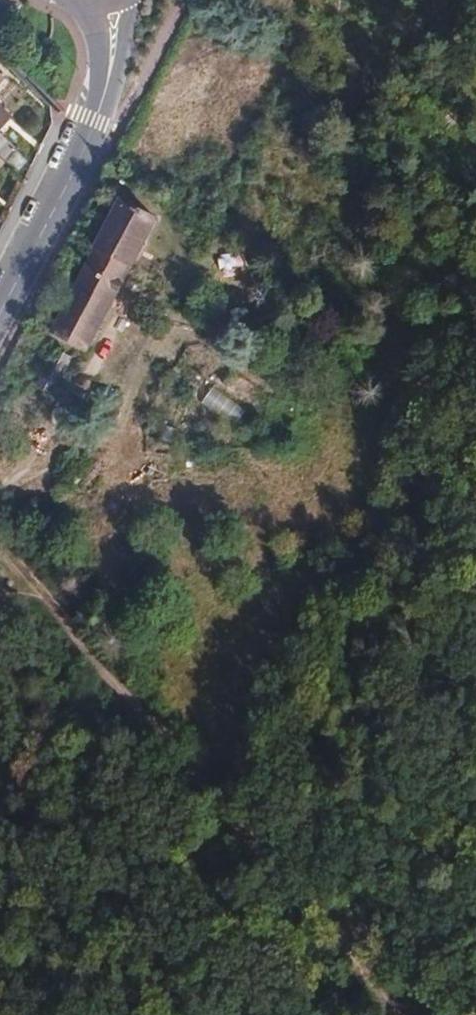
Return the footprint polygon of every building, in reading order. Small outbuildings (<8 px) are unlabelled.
[(0,109),(0,119),(6,124),(11,119),(0,109)] [(3,158),(8,163),(19,151),(0,134),(0,155),(3,158)] [(160,214),(113,190),(45,321),(92,345),(160,214)] [(235,426),(247,411),(214,386),(202,401),(235,426)]
